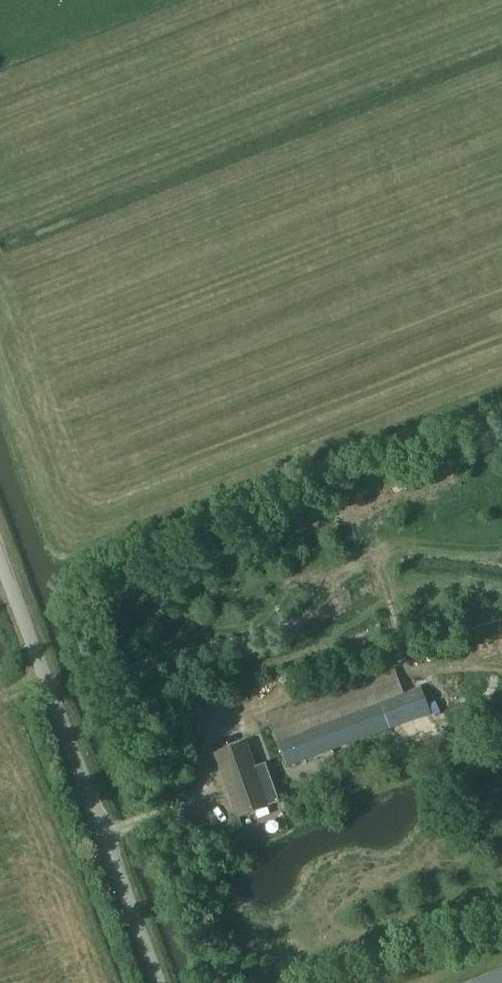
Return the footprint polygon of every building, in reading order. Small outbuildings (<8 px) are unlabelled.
[(396,669),(269,716),(288,767),(392,728),(431,714),(421,687),(405,693),(396,669)] [(247,742),(214,754),(238,818),(280,803),(266,763),(256,767),(247,742)] [(472,982),(501,982),(501,971),(472,982)]
